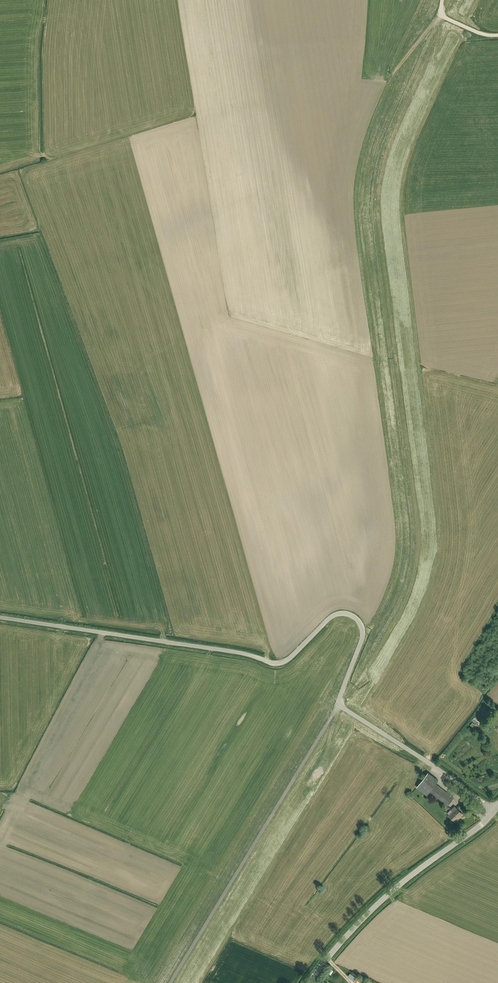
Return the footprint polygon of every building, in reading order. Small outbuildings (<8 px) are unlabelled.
[(454,798),(436,784),(439,781),(428,772),(417,787),(427,796),(429,793),(447,807),(454,798)] [(457,809),(455,806),(448,813),(455,821),(459,817),(460,817),(463,814),(457,809)]
